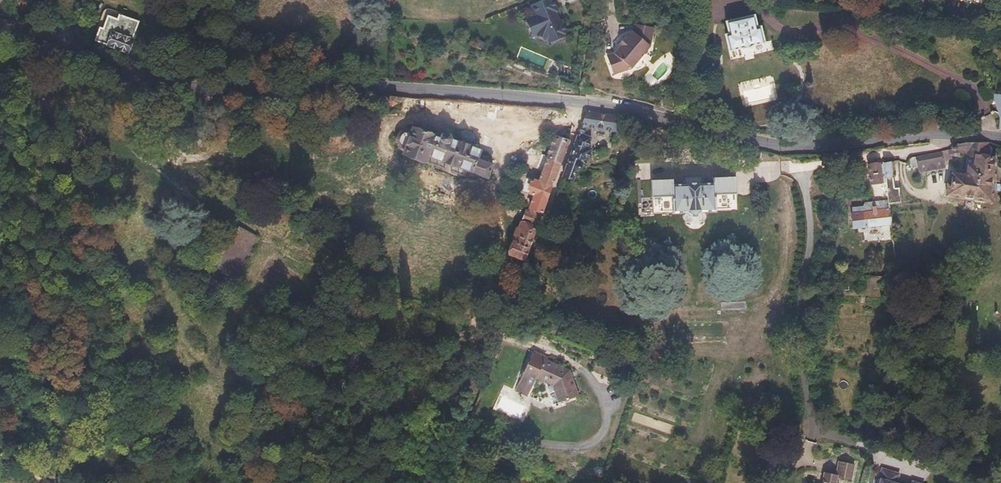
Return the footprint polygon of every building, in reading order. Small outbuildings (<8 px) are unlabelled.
[(553,0),(535,0),(531,2),(534,11),(524,14),(532,33),(550,40),(567,33),(553,0)] [(119,20),(106,15),(97,40),(128,51),(139,23),(121,15),(119,20)] [(725,23),(727,35),(724,36),(727,53),(740,50),(740,52),(750,49),(750,48),(764,45),(760,29),(756,29),(754,17),(725,23)] [(652,27),(633,23),(631,30),(625,38),(623,37),(617,43),(619,45),(612,53),(605,55),(611,74),(629,68),(649,45),(652,27)] [(613,115),(587,112),(584,121),(607,129),(613,115)] [(435,136),(413,128),(404,154),(424,162),(426,156),(488,178),(492,165),(477,159),(480,150),(461,144),(461,142),(451,139),(450,135),(445,133),(441,135),(440,139),(435,137),(435,136)] [(586,137),(579,134),(563,176),(571,179),(577,161),(581,162),(586,148),(583,147),(586,137)] [(529,194),(533,196),(529,208),(530,209),(525,224),(520,222),(519,225),(508,253),(523,259),(567,142),(555,138),(539,183),(534,181),(529,194)] [(953,149),(917,156),(922,179),(944,174),(942,167),(948,166),(946,159),(957,156),(957,159),(968,159),(967,162),(977,162),(977,172),(971,172),(971,179),(968,182),(957,182),(956,199),(992,199),(992,198),(994,158),(989,158),(989,143),(969,142),(954,145),(953,145),(953,146),(952,146),(952,147),(952,148),(953,149)] [(884,163),(887,191),(888,202),(888,204),(900,202),(898,187),(893,187),(892,175),(894,173),(893,161),(884,163)] [(879,165),(867,166),(868,184),(880,184),(879,165)] [(672,178),(651,179),(652,200),(670,199),(671,215),(717,212),(716,196),(738,194),(736,174),(710,175),(710,182),(672,184),(672,178)] [(888,202),(861,204),(862,227),(890,225),(888,204),(888,202)] [(240,272),(260,237),(237,224),(215,264),(223,268),(226,264),(240,272)] [(546,357),(533,351),(515,390),(528,396),(538,375),(551,381),(558,401),(578,395),(570,369),(545,358),(546,357)] [(837,478),(851,481),(854,465),(838,463),(836,476),(824,474),(823,482),(836,482),(837,478)] [(882,470),(880,480),(878,480),(877,482),(896,482),(898,475),(882,470)]
